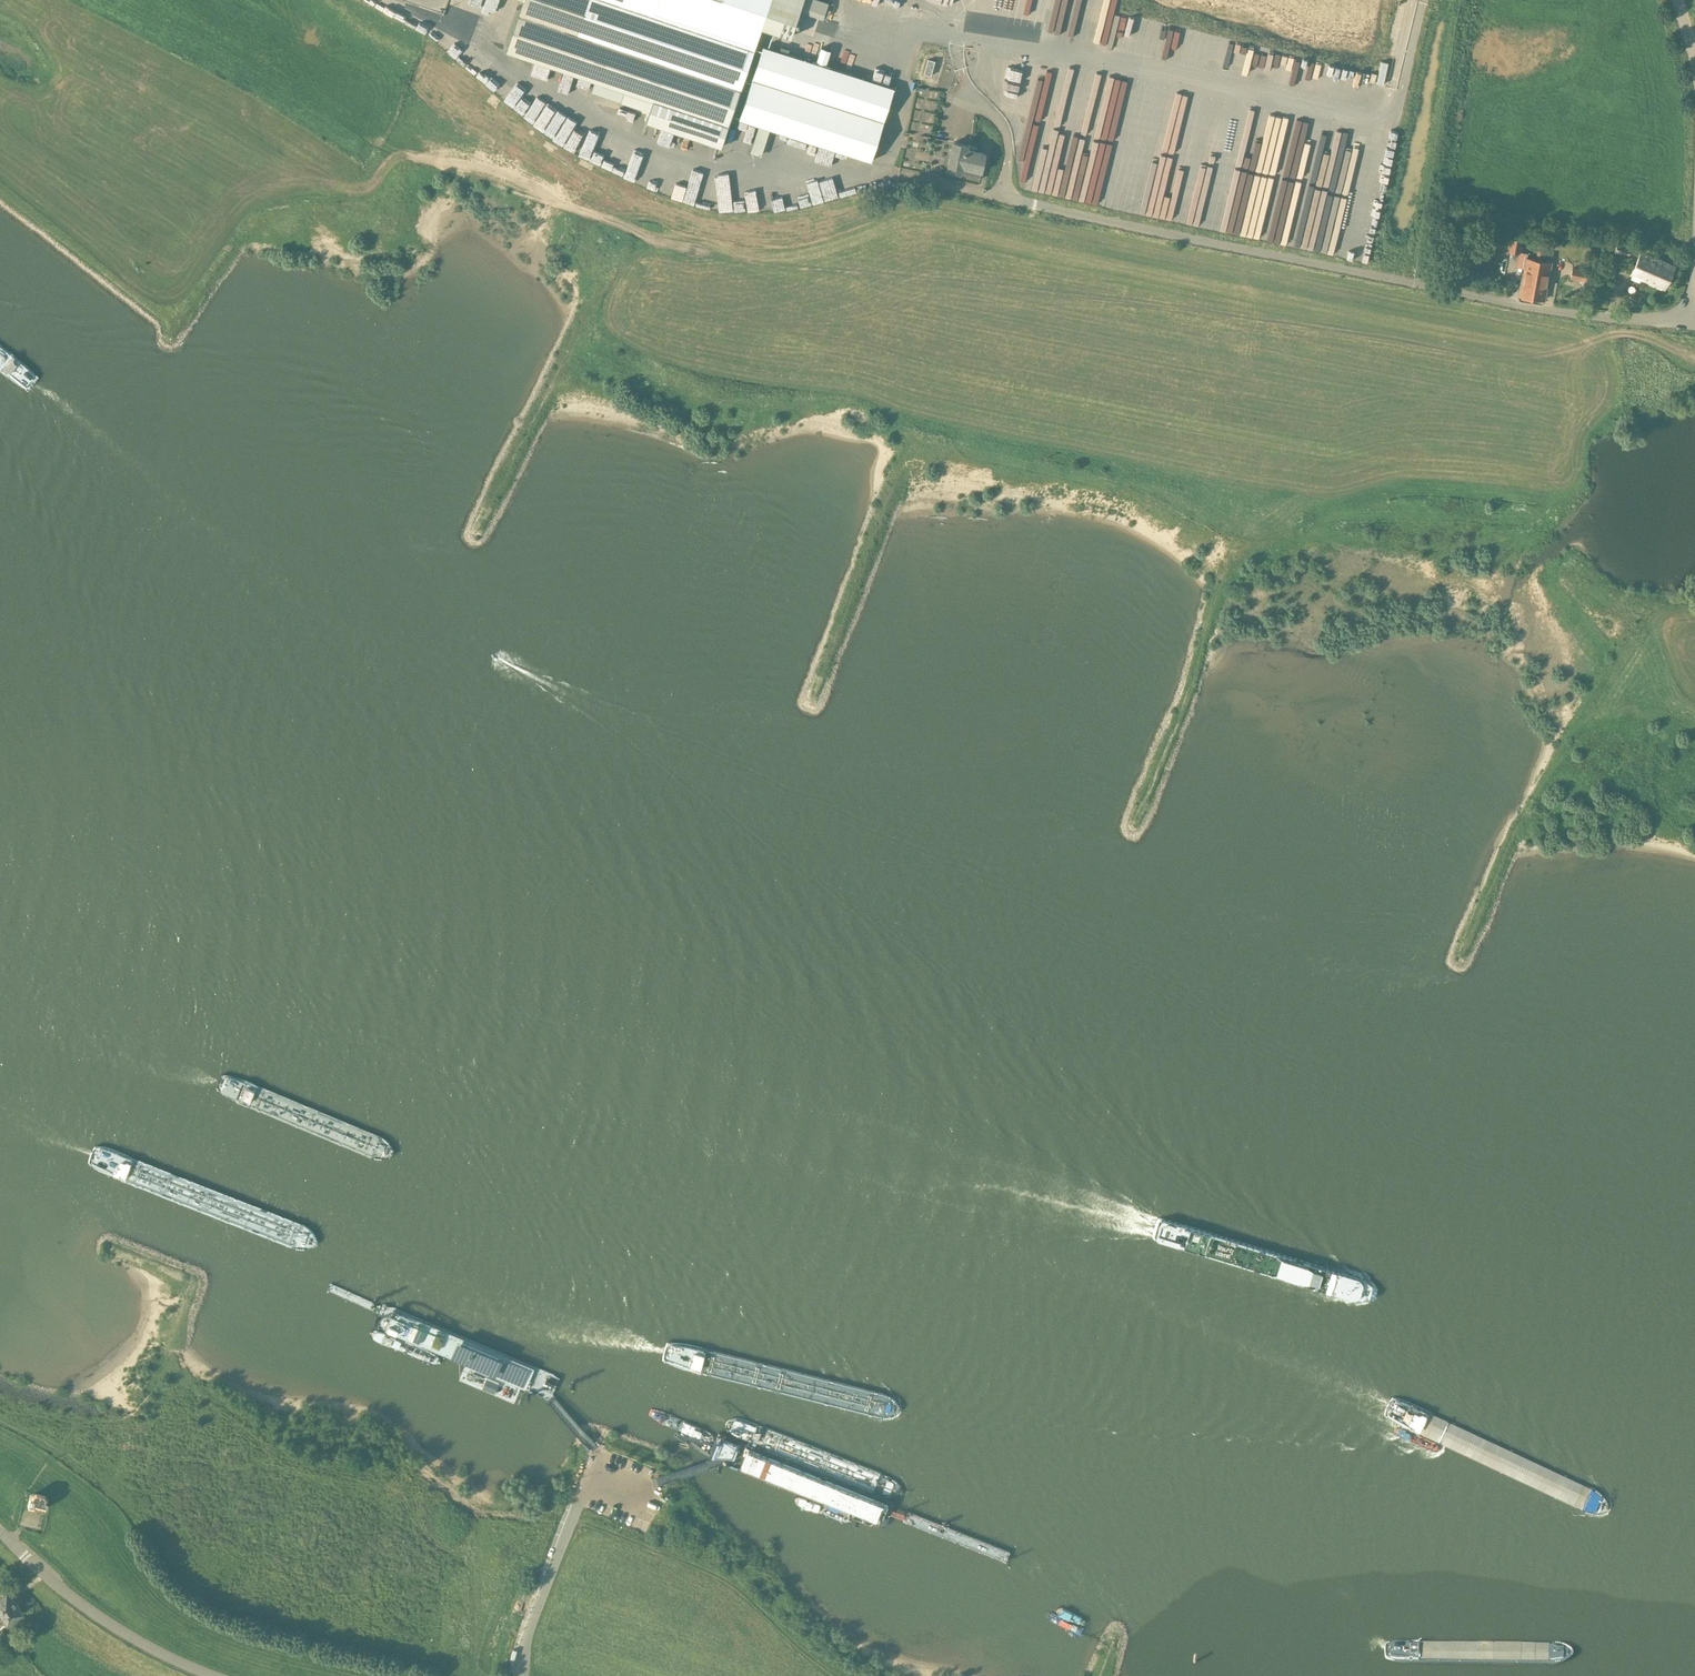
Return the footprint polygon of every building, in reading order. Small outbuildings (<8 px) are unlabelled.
[(506,51),(624,91),(620,101),(650,111),(646,121),(721,146),(761,27),(791,37),(800,10),(824,18),(829,2),(824,0),(523,0),(506,51)] [(871,160),(894,87),(764,45),(740,118),(871,160)] [(931,75),(935,60),(928,58),(924,73),(931,75)] [(1380,60),(1376,81),(1383,83),(1387,61),(1380,60)] [(1069,91),(1072,66),(1060,65),(1057,90),(1069,91)] [(1089,70),(1083,95),(1094,98),(1097,86),(1104,88),(1107,75),(1089,70)] [(1122,105),(1126,78),(1113,76),(1109,103),(1122,105)] [(524,88),(510,114),(599,162),(607,147),(594,140),(598,133),(588,128),(586,132),(573,125),(571,128),(561,122),(566,113),(545,102),(543,106),(531,100),(534,94),(524,88)] [(1243,212),(1252,214),(1273,111),(1268,110),(1264,130),(1255,128),(1252,143),(1247,142),(1254,108),(1247,107),(1235,166),(1241,167),(1242,163),(1246,164),(1241,191),(1232,189),(1227,210),(1218,208),(1214,228),(1229,231),(1244,234),(1247,220),(1242,219),(1243,212)] [(954,142),(948,172),(962,175),(962,174),(968,175),(968,176),(980,179),(986,151),(977,150),(977,146),(972,145),(954,142)] [(650,170),(652,164),(642,161),(634,181),(656,189),(662,174),(650,170)] [(793,186),(780,188),(782,196),(771,198),(773,211),(821,202),(819,189),(809,191),(810,199),(796,202),(793,186)] [(1533,297),(1542,245),(1539,244),(1536,259),(1527,257),(1528,253),(1520,251),(1523,238),(1511,236),(1508,251),(1518,253),(1516,266),(1526,268),(1521,295),(1533,297)] [(1628,257),(1632,245),(1619,240),(1617,244),(1615,252),(1628,257)] [(1542,245),(1533,297),(1544,299),(1551,261),(1542,260),(1544,245),(1542,245)] [(1665,287),(1674,265),(1664,261),(1643,251),(1633,274),(1642,278),(1665,287)] [(1616,270),(1619,261),(1605,257),(1599,276),(1613,280),(1613,279),(1616,270)] [(1587,280),(1588,269),(1573,267),(1571,278),(1573,278),(1572,286),(1584,288),(1585,280),(1587,280)] [(387,1304),(375,1339),(555,1409),(570,1370),(387,1304)] [(713,1429),(700,1463),(936,1556),(949,1523),(713,1429)] [(28,1496),(29,1498),(28,1506),(33,1507),(34,1505),(45,1507),(46,1503),(48,1501),(50,1495),(46,1490),(35,1487),(29,1491),(28,1496)] [(6,1619),(11,1616),(15,1613),(18,1610),(21,1608),(20,1607),(7,1588),(6,1587),(0,1591),(0,1623),(6,1619)]
